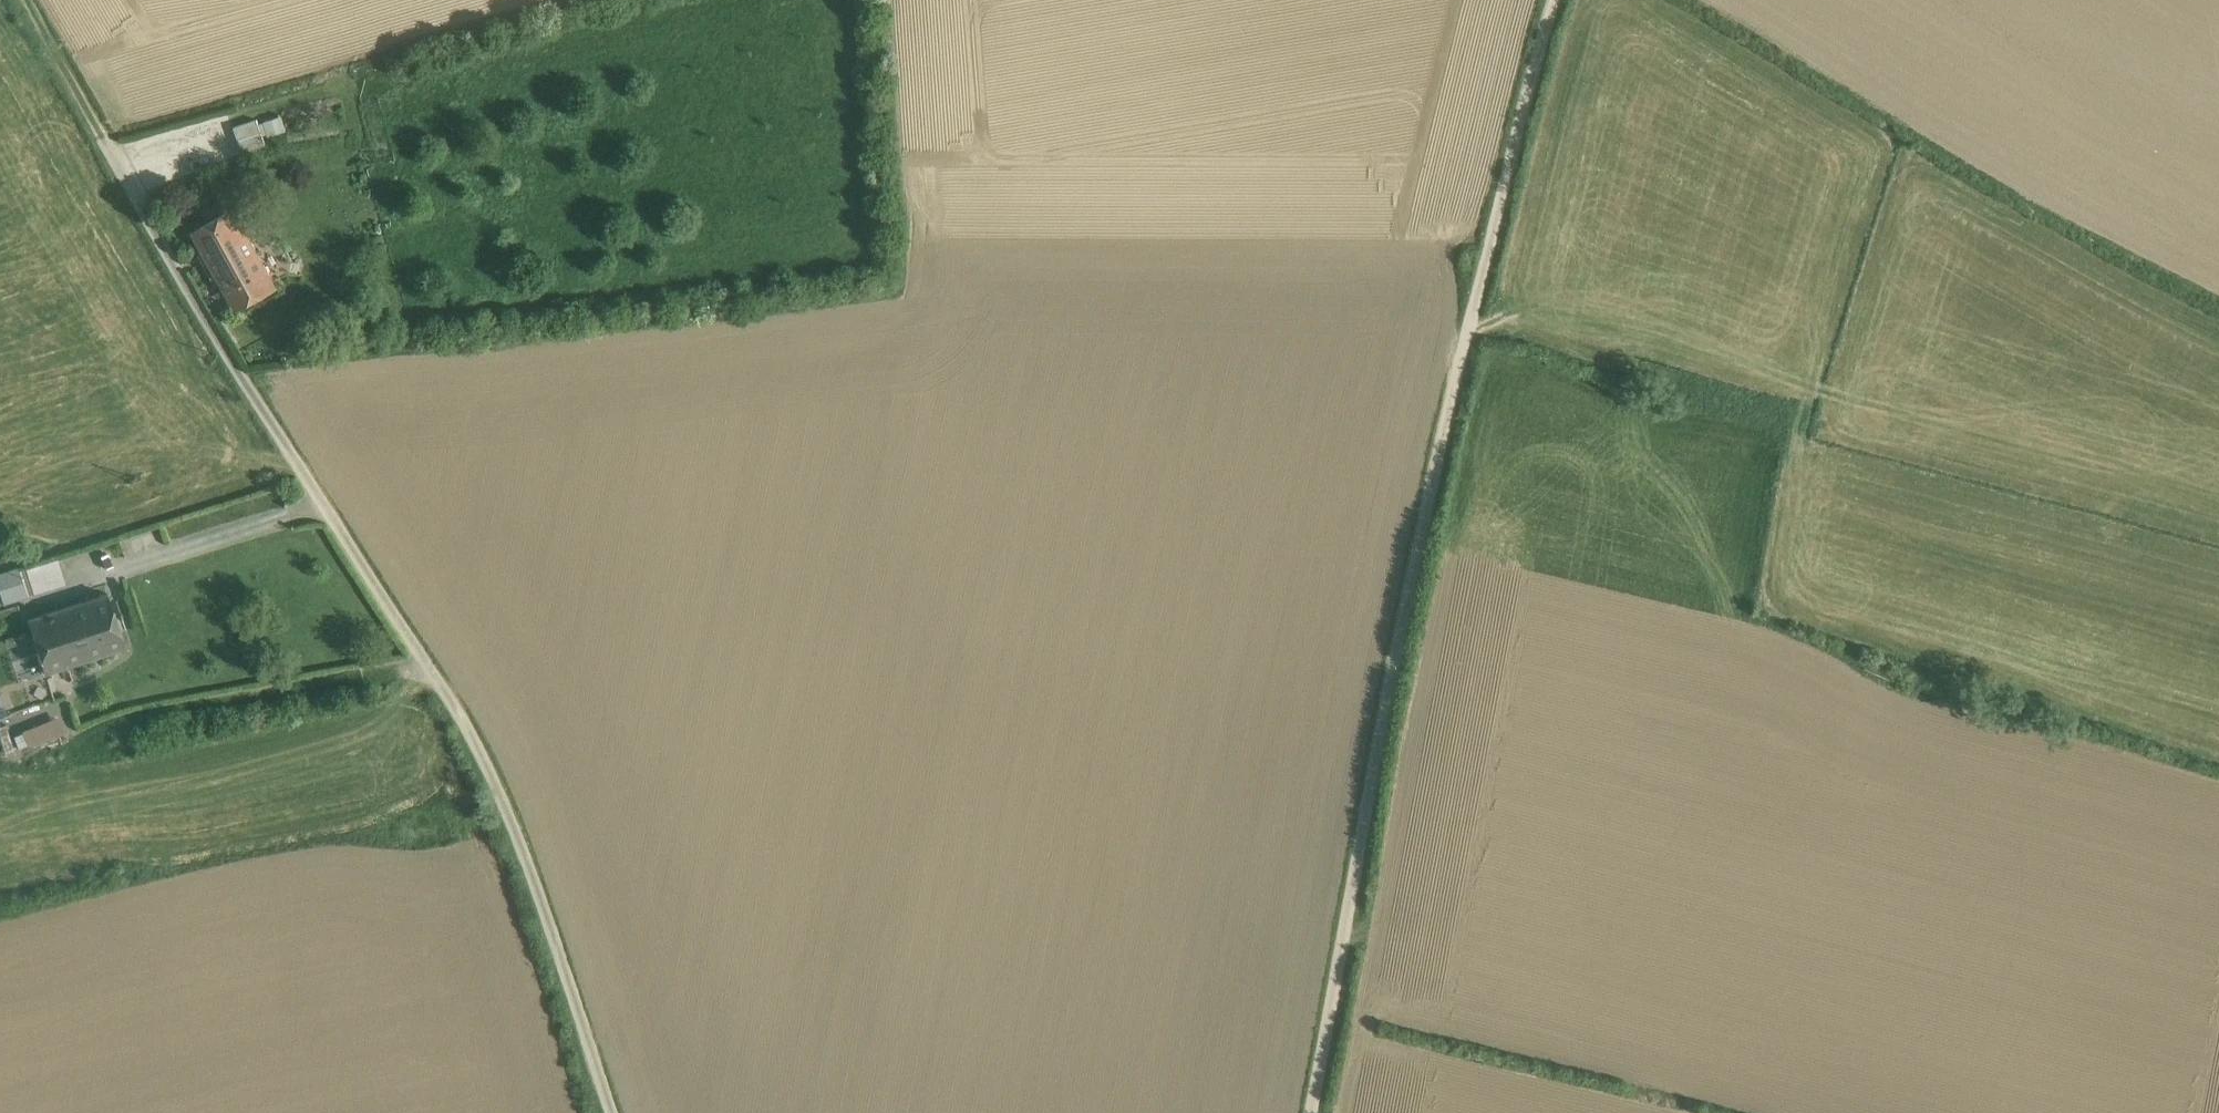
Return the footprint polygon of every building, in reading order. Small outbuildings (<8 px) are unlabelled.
[(257,121),(233,128),(242,154),(265,146),(257,121)] [(234,206),(192,229),(236,310),(278,286),(234,206)] [(58,557),(20,570),(27,592),(65,580),(58,557)] [(27,594),(27,592),(20,570),(0,576),(0,586),(5,601),(27,594)] [(105,593),(28,619),(44,671),(122,646),(105,593)] [(16,729),(59,713),(53,697),(10,713),(16,729)] [(29,745),(64,730),(58,715),(23,730),(29,745)]
